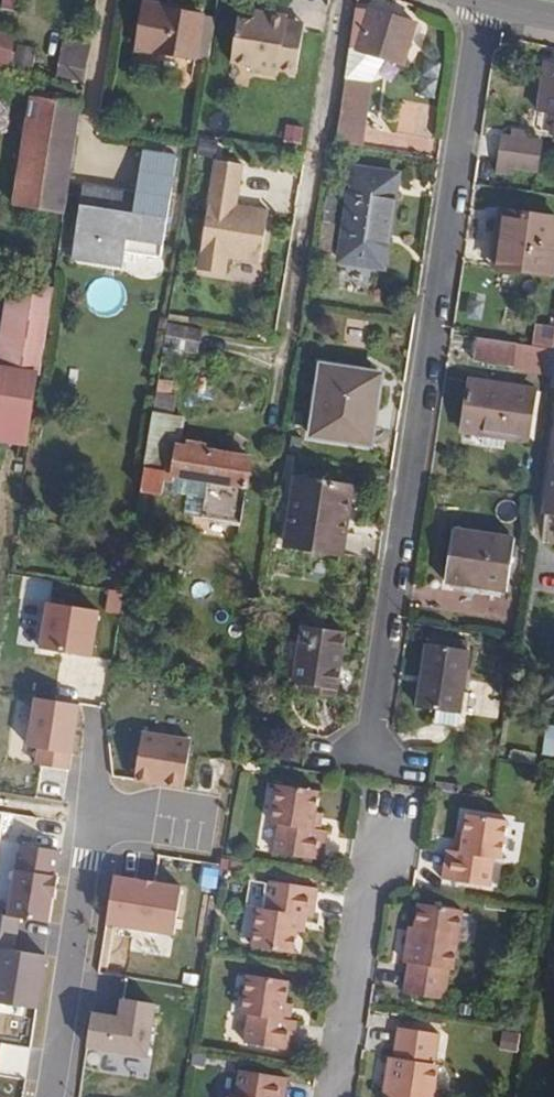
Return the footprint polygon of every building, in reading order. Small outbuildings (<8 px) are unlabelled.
[(16,0),(4,0),(2,8),(14,10),(16,0)] [(197,56),(204,13),(164,6),(165,4),(148,1),(140,46),(197,56)] [(342,109),(337,139),(366,143),(374,81),(377,82),(389,63),(403,67),(415,24),(370,10),(369,11),(358,10),(347,76),(342,109)] [(204,13),(197,56),(210,58),(217,15),(204,13)] [(237,28),(230,72),(251,76),(251,81),(277,85),(278,80),(296,83),(303,40),(284,37),(285,30),(286,25),(253,21),(252,31),(237,28)] [(12,33),(13,26),(0,24),(0,31),(12,33)] [(303,40),(304,34),(285,30),(284,37),(303,40)] [(12,33),(0,31),(0,64),(7,66),(12,33)] [(64,39),(56,76),(87,82),(90,58),(92,45),(64,39)] [(20,48),(16,65),(30,68),(34,51),(20,48)] [(545,63),(539,111),(553,113),(553,64),(545,63)] [(34,89),(32,95),(63,101),(64,94),(34,89)] [(66,213),(84,97),(76,95),(70,94),(69,101),(63,101),(32,95),(14,203),(66,213)] [(516,127),(514,136),(531,139),(532,129),(516,127)] [(305,132),(289,129),(285,145),(301,149),(305,132)] [(533,172),(538,140),(531,139),(514,136),(503,134),(498,166),(533,172)] [(203,137),(200,153),(216,156),(219,140),(203,137)] [(161,260),(178,160),(143,154),(136,198),(85,190),(74,260),(124,268),(127,254),(161,260)] [(217,160),(200,270),(228,274),(230,258),(263,263),(271,210),(238,205),(245,164),(217,160)] [(382,266),(397,173),(355,166),(340,259),(382,266)] [(343,196),(328,194),(324,221),(338,223),(343,196)] [(502,209),(499,231),(502,232),(497,267),(553,275),(553,272),(553,217),(502,209)] [(338,223),(324,221),(318,254),(335,256),(340,223),(338,223)] [(53,291),(10,282),(0,338),(0,440),(29,445),(53,291)] [(198,353),(203,331),(169,323),(165,346),(183,350),(198,353)] [(513,367),(516,344),(477,338),(474,361),(513,367)] [(545,374),(543,387),(551,388),(553,370),(553,350),(521,345),(517,369),(545,374)] [(165,346),(161,374),(178,376),(183,350),(165,346)] [(370,445),(381,374),(321,364),(309,435),(370,445)] [(172,396),(174,381),(160,379),(158,394),(172,396)] [(529,442),(536,396),(471,385),(463,432),(529,442)] [(174,407),(176,396),(172,396),(158,394),(156,410),(173,413),(174,407)] [(543,445),(550,398),(536,396),(529,442),(543,445)] [(178,446),(183,420),(154,415),(146,468),(167,472),(169,465),(174,466),(178,446)] [(291,421),(280,492),(292,494),(298,455),(300,456),(306,422),(291,421)] [(252,459),(178,446),(174,466),(169,465),(167,472),(146,468),(142,492),(164,496),(166,481),(173,482),(175,475),(207,481),(202,514),(242,521),(245,504),(252,459)] [(175,475),(173,482),(172,490),(171,494),(190,497),(188,511),(202,514),(207,481),(175,475)] [(341,553),(351,487),(298,477),(287,544),(341,553)] [(508,592),(516,542),(455,533),(447,583),(508,592)] [(104,613),(49,604),(42,651),(97,659),(104,613)] [(334,699),(345,635),(306,629),(297,682),(309,684),(323,686),(321,697),(334,699)] [(452,649),(453,641),(432,638),(430,646),(452,649)] [(461,693),(468,652),(465,651),(467,643),(453,641),(452,649),(430,646),(427,645),(417,708),(435,710),(458,714),(461,693)] [(321,697),(323,686),(309,684),(308,695),(321,697)] [(463,727),(468,694),(461,693),(458,714),(435,710),(434,723),(463,727)] [(86,705),(36,697),(27,753),(38,754),(36,767),(72,773),(75,759),(77,759),(86,705)] [(195,736),(145,728),(137,778),(187,786),(195,736)] [(441,780),(439,788),(466,792),(467,784),(441,780)] [(314,812),(318,790),(276,783),(270,822),(278,823),(273,851),(322,858),(326,829),(318,828),(311,827),(314,812)] [(318,828),(321,813),(314,812),(311,827),(318,828)] [(503,859),(509,820),(468,813),(464,834),(462,852),(454,851),(447,850),(442,878),(490,886),(495,858),(503,859)] [(462,852),(464,834),(457,834),(454,851),(462,852)] [(63,847),(21,840),(9,912),(52,919),(63,847)] [(187,878),(119,868),(111,925),(179,935),(187,878)] [(312,916),(317,887),(269,879),(265,907),(258,906),(252,944),(292,951),(296,929),(299,913),(305,915),(312,916)] [(450,973),(460,912),(416,905),(412,928),(410,941),(405,940),(401,964),(406,964),(401,995),(442,1001),(447,972),(450,973)] [(303,930),(305,915),(299,913),(296,929),(303,930)] [(0,946),(0,948),(0,1000),(43,1006),(51,953),(0,946)] [(293,1051),(299,1022),(290,1020),(283,1019),(286,1003),(289,982),(248,975),(241,1015),(250,1016),(246,1043),(293,1051)] [(163,1000),(126,995),(124,1013),(96,1009),(91,1046),(156,1054),(163,1000)] [(290,1020),(293,1005),(286,1003),(283,1019),(290,1020)] [(437,1035),(397,1028),(391,1058),(387,1058),(383,1081),(390,1082),(388,1095),(387,1096),(432,1096),(437,1065),(433,1064),(437,1035)] [(519,1035),(506,1033),(504,1049),(516,1051),(519,1035)] [(27,1072),(31,1045),(0,1041),(0,1069),(27,1072)] [(221,1055),(205,1053),(203,1065),(219,1067),(221,1055)] [(289,1079),(240,1070),(236,1096),(285,1096),(289,1079)]
